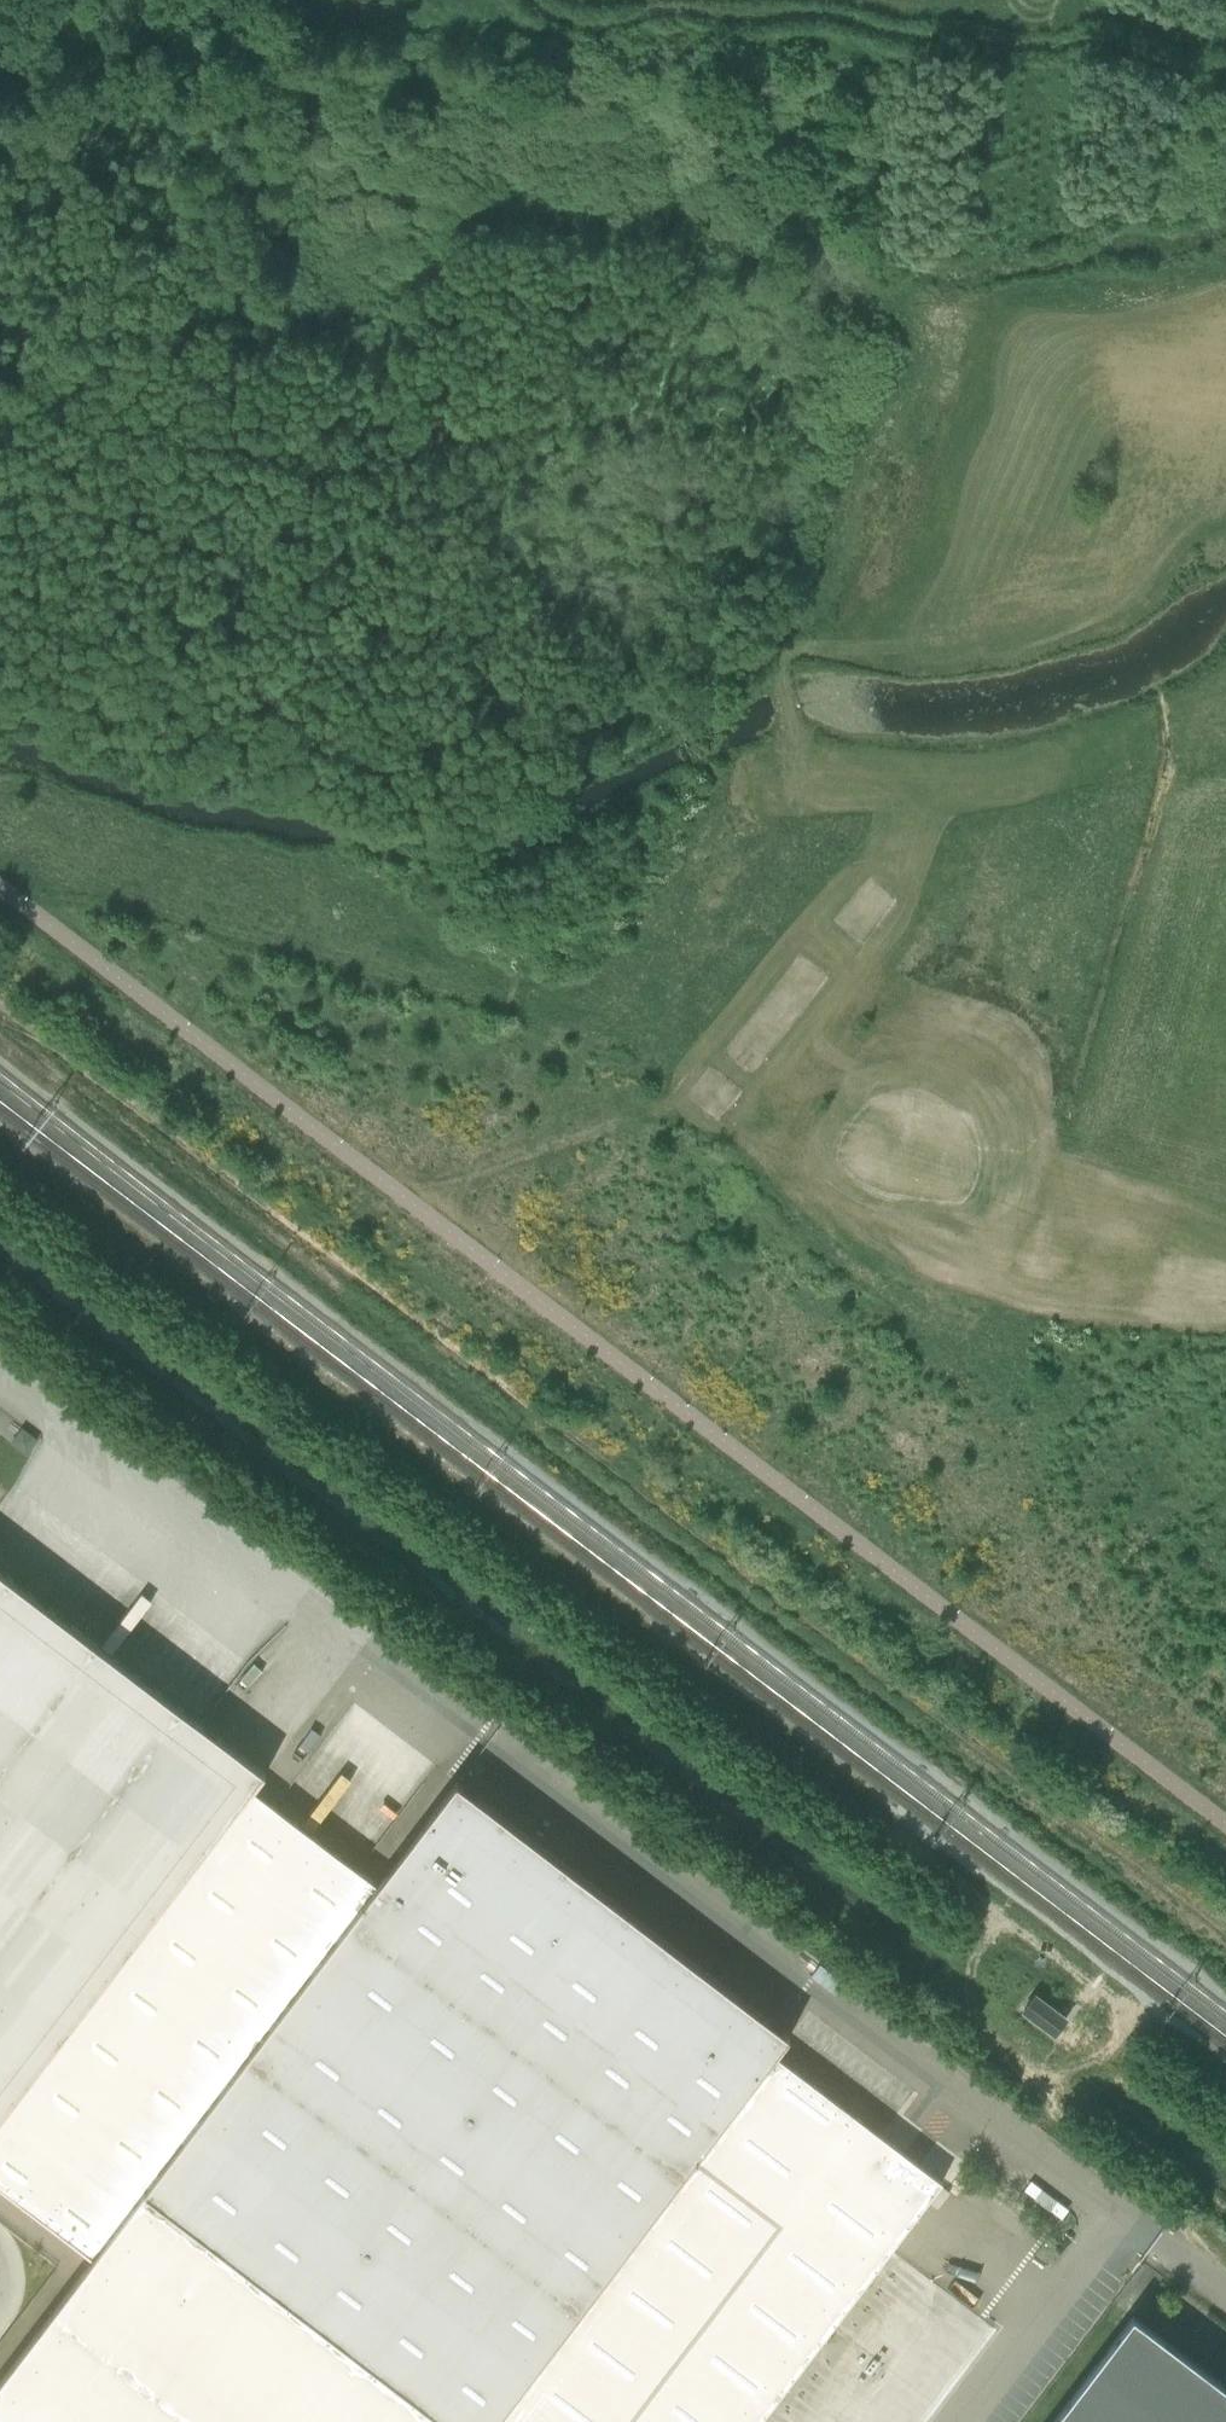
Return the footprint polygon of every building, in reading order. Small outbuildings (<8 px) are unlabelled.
[(262,1770),(0,1570),(0,2112),(262,1770)] [(94,2257),(144,2193),(378,1887),(251,1790),(0,2119),(0,2187),(94,2257)] [(1055,2034),(1066,2020),(1034,1996),(1024,2010),(1055,2034)] [(942,2182),(776,2056),(495,2421),(759,2421),(942,2182)] [(144,2193),(94,2257),(0,2381),(0,2421),(446,2421),(144,2193)] [(1134,2316),(1053,2421),(1225,2421),(1225,2387),(1134,2316)]
